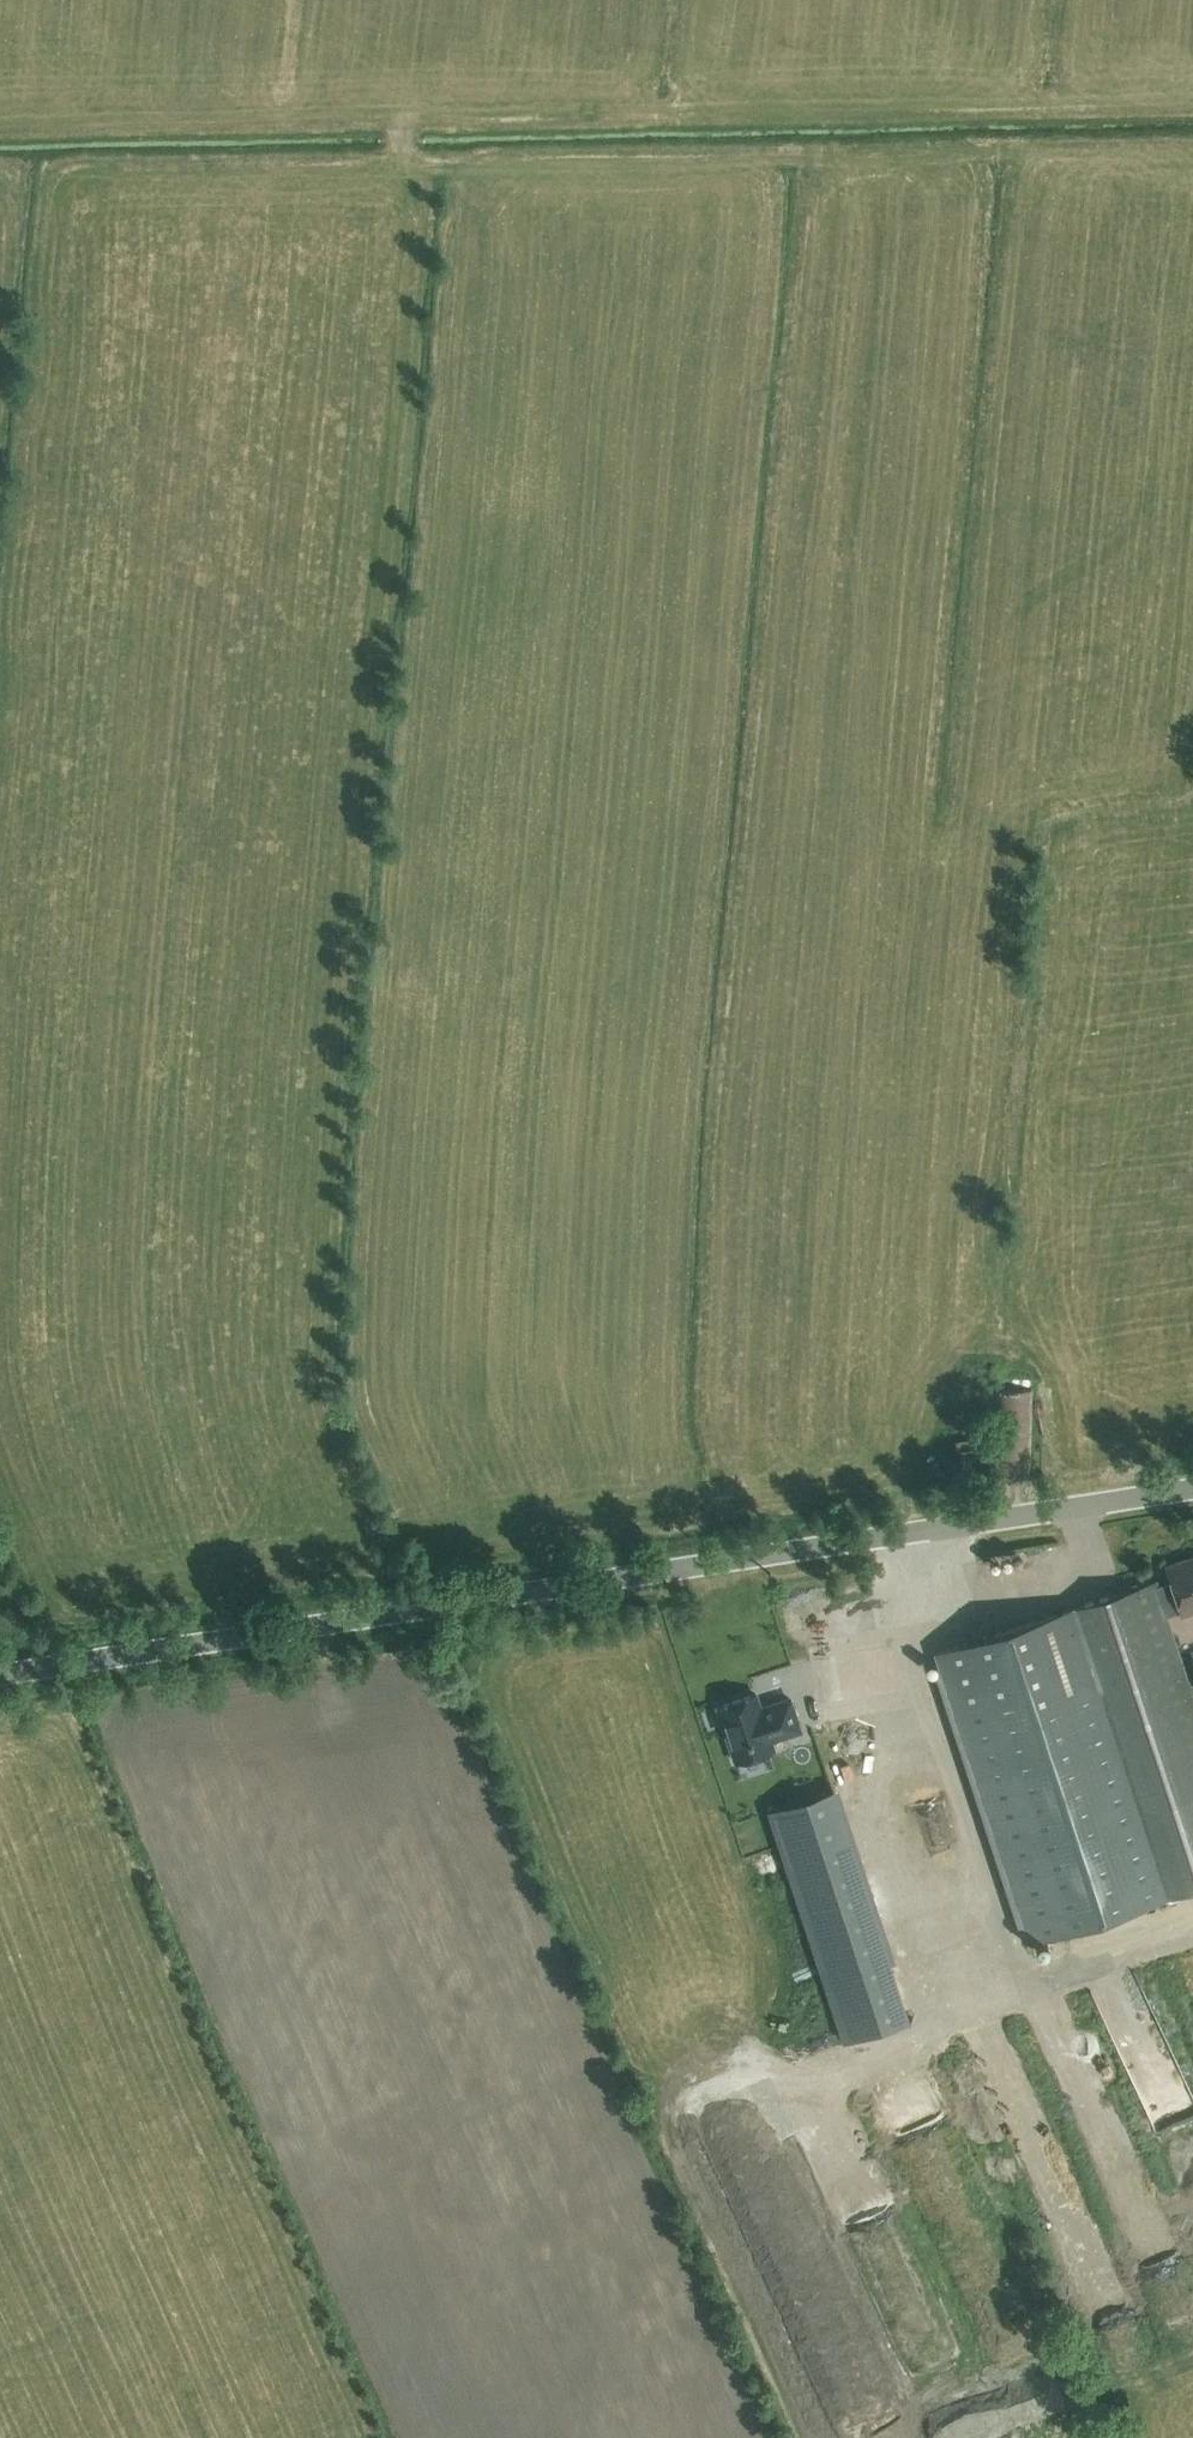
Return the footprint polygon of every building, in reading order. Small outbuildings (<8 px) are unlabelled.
[(993,1480),(1004,1479),(1029,1475),(1031,1390),(995,1390),(993,1480)] [(1191,1558),(1190,1557),(1165,1564),(1170,1581),(1156,1585),(1155,1580),(938,1651),(1032,1943),(1192,1889),(1192,1696),(1166,1614),(1179,1609),(1180,1613),(1192,1609),(1192,1558),(1191,1558)] [(755,1693),(717,1705),(736,1761),(774,1749),(770,1739),(800,1729),(790,1698),(773,1703),(774,1706),(761,1710),(755,1693)] [(858,1753),(857,1739),(835,1740),(836,1754),(858,1753)] [(1147,2072),(1128,2078),(1136,2104),(1155,2098),(1147,2072)]
